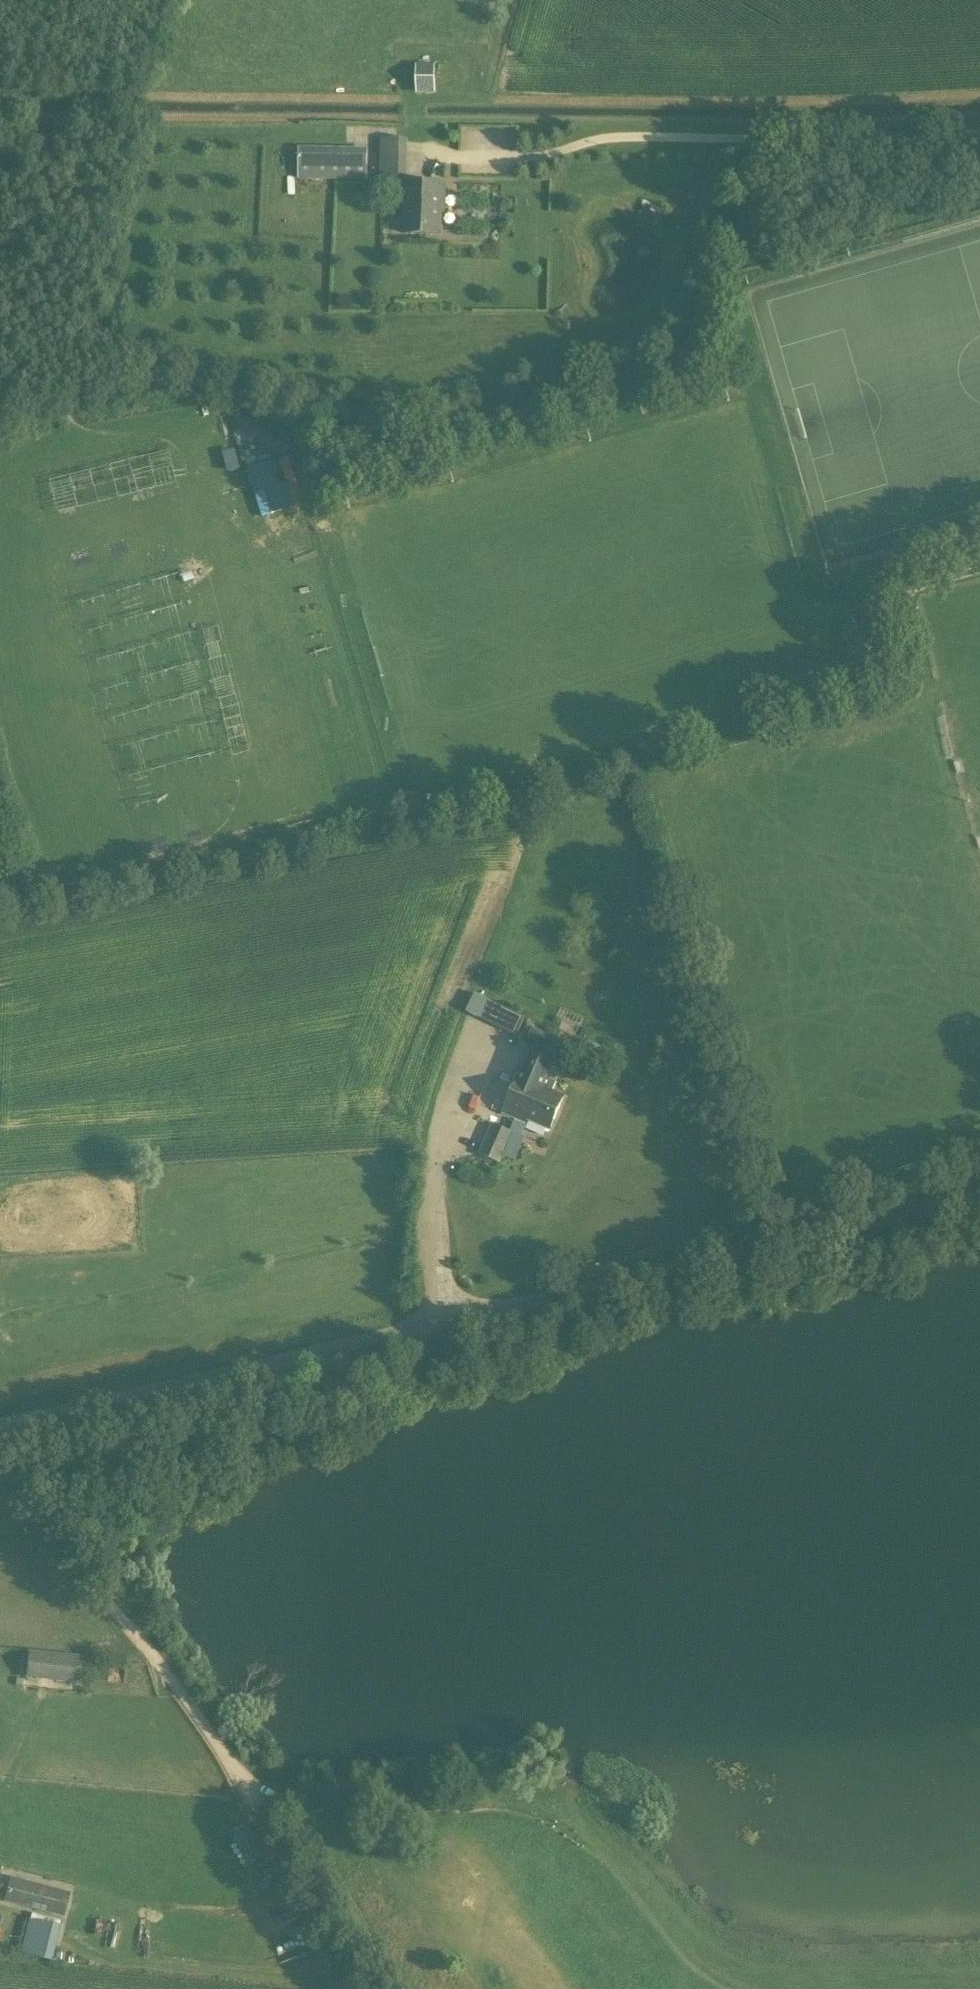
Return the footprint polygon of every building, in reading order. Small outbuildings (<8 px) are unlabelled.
[(416,72),(416,94),(434,94),(434,72),(416,72)] [(406,177),(407,139),(381,138),(380,176),(406,177)] [(346,148),(298,148),(297,180),(335,180),(366,181),(367,149),(346,148)] [(403,183),(403,210),(405,210),(405,236),(441,237),(442,211),(444,211),(445,184),(403,183)] [(916,558),(904,562),(909,579),(921,576),(916,558)] [(508,1003),(499,1023),(508,1027),(503,1039),(516,1045),(529,1012),(508,1003)] [(532,1027),(525,1043),(554,1055),(560,1039),(532,1027)] [(563,1097),(552,1092),(556,1082),(546,1078),(552,1062),(530,1053),(521,1075),(518,1074),(502,1113),(526,1123),(527,1120),(549,1130),(563,1097)] [(491,1124),(478,1154),(499,1162),(512,1132),(491,1124)] [(27,1651),(25,1678),(75,1683),(78,1656),(27,1651)] [(28,1917),(18,1953),(48,1961),(58,1925),(28,1917)]
